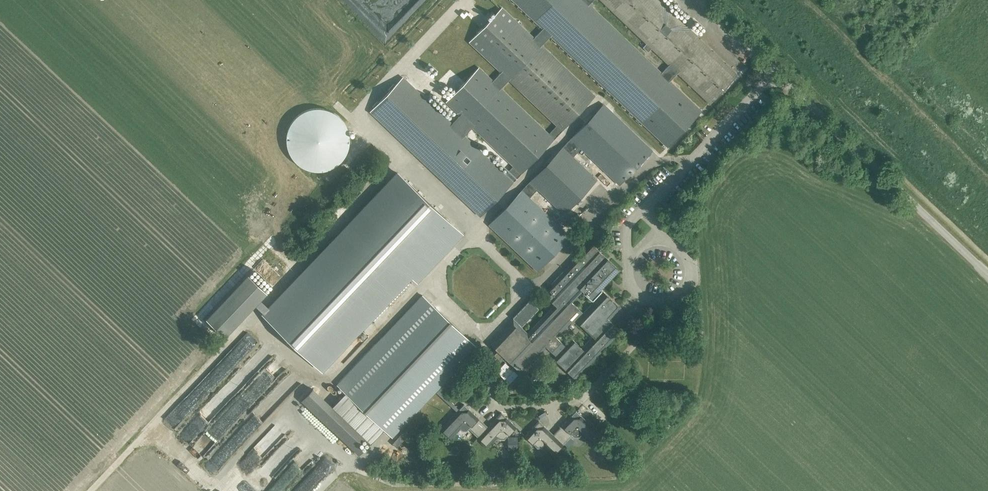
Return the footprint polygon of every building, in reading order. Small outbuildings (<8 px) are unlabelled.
[(667,146),(701,111),(670,81),(677,73),(710,104),(737,75),(658,0),(600,0),(642,39),(634,47),(585,0),(513,0),(543,28),(534,38),(502,8),(495,15),(477,34),(469,42),(501,72),(493,81),(479,68),(446,102),(460,115),(452,124),(403,78),(370,111),(480,216),(494,201),(493,199),(537,152),(539,154),(554,139),(500,88),(509,80),(562,130),(576,115),(574,113),(593,94),(541,45),(550,36),(667,146)] [(503,209),(489,224),(500,235),(499,236),(501,238),(502,237),(514,249),(513,250),(515,252),(516,250),(529,262),(528,264),(529,265),(531,264),(537,270),(570,236),(564,230),(565,228),(563,226),(562,228),(549,216),(550,215),(549,213),(547,214),(535,202),(536,201),(534,199),(533,200),(529,197),(538,189),(564,214),(597,179),(570,154),(579,145),(619,184),(652,150),(605,105),(587,124),(585,123),(571,138),(573,140),(564,148),(563,146),(548,162),(550,164),(505,211),(503,209)] [(349,142),(349,139),(349,137),(348,134),(348,131),(347,129),(346,126),(345,124),(343,121),(342,119),(340,117),(338,115),(336,114),(333,112),(331,111),(328,110),(326,109),(323,108),(320,108),(318,108),(315,108),(312,109),(310,109),(307,110),(304,111),(302,112),(300,114),(298,115),(296,117),(294,119),(292,121),(291,124),(289,126),(288,129),(287,131),(287,134),(286,137),(286,139),(286,142),(287,145),(287,147),(288,150),(289,153),(291,155),(292,157),(294,159),(296,161),(298,163),(300,165),(302,166),(304,168),(307,169),(310,170),(312,170),(315,171),(318,171),(320,170),(323,170),(326,170),(328,169),(331,168),(333,166),(336,165),(338,163),(340,161),(342,159),(343,157),(345,155),(346,153),(347,150),(348,147),(348,145),(349,142)] [(609,190),(615,184),(609,176),(604,181),(600,177),(604,173),(597,165),(591,171),(609,190)] [(321,370),(411,276),(426,273),(462,234),(398,173),(263,315),(321,370)] [(330,217),(316,234),(323,239),(337,222),(330,217)] [(614,328),(607,321),(620,307),(601,289),(619,270),(593,244),(586,251),(584,249),(552,283),(554,285),(549,290),(552,293),(547,297),(554,304),(525,335),(513,323),(492,345),(495,348),(491,352),(500,360),(504,357),(521,373),(546,346),(554,353),(558,349),(560,351),(556,355),(577,376),(616,335),(612,331),(614,328)] [(206,319),(225,337),(266,293),(247,276),(206,319)] [(436,392),(457,412),(459,409),(440,391),(446,386),(443,384),(477,348),(422,295),(337,385),(392,437),(436,392)] [(522,327),(539,309),(530,300),(513,318),(522,327)] [(248,402),(283,366),(274,357),(223,411),(231,419),(248,401),(248,402)] [(510,383),(518,374),(505,362),(497,371),(510,383)] [(243,368),(238,373),(244,380),(250,375),(243,368)] [(191,388),(196,397),(202,393),(197,384),(191,388)] [(313,389),(301,401),(358,455),(370,444),(330,406),(313,389)] [(220,407),(212,398),(201,407),(209,417),(220,407)] [(459,409),(457,412),(440,429),(443,432),(450,439),(460,429),(462,431),(467,431),(469,428),(473,433),(483,423),(464,404),(459,409)] [(252,410),(230,433),(242,444),(256,430),(254,428),(262,420),(252,410)] [(576,410),(557,430),(568,439),(572,435),(574,437),(579,437),(581,435),(591,444),(601,434),(576,410)] [(487,427),(483,423),(473,433),(488,447),(497,437),(499,439),(504,439),(516,427),(501,412),(487,427)] [(276,420),(245,454),(259,467),(274,451),(277,454),(263,468),(270,474),(297,445),(284,434),(287,430),(276,420)] [(539,421),(524,436),(537,448),(542,448),(544,446),(554,455),(563,444),(568,440),(557,430),(553,435),(539,421)] [(288,490),(310,490),(319,481),(314,476),(312,479),(307,475),(317,463),(309,457),(308,458),(299,449),(272,480),(282,489),(295,473),(300,477),(288,490)]
